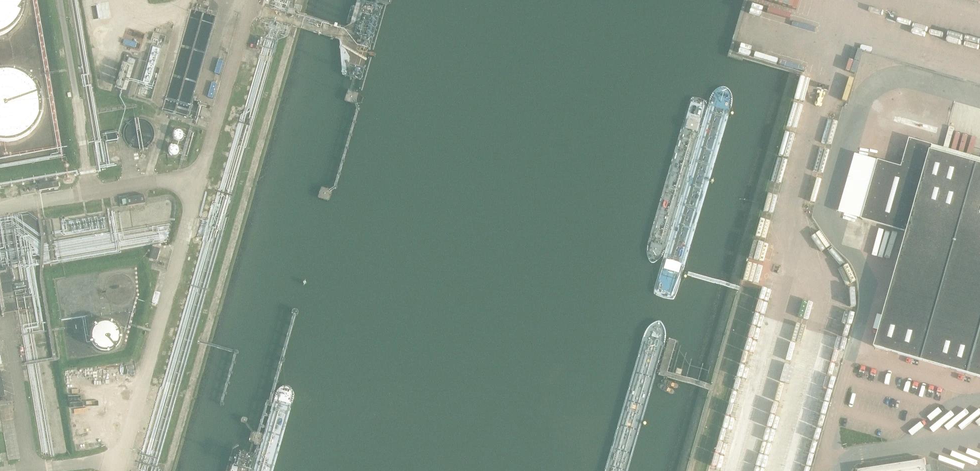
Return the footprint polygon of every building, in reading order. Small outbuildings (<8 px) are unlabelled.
[(10,32),(22,19),(26,0),(0,0),(0,36),(10,32)] [(156,88),(166,47),(155,44),(144,85),(156,88)] [(11,140),(27,134),(38,121),(43,100),(37,81),(25,69),(8,63),(0,64),(0,138),(11,140)] [(820,88),(800,82),(789,121),(808,126),(820,88)] [(144,150),(146,143),(140,141),(142,134),(149,136),(153,122),(135,117),(133,122),(137,123),(134,135),(133,135),(130,146),(144,150)] [(862,219),(907,232),(874,347),(979,378),(979,163),(941,152),(932,149),(933,145),(910,138),(902,166),(879,160),(862,219)] [(839,212),(862,219),(879,160),(855,153),(839,212)] [(39,191),(53,188),(52,182),(38,185),(39,191)] [(122,211),(147,207),(145,199),(129,202),(128,199),(121,201),(122,211)] [(752,246),(744,280),(763,285),(772,251),(752,246)] [(157,260),(161,249),(155,247),(152,258),(157,260)] [(0,271),(0,304),(2,314),(16,311),(9,270),(0,271)] [(106,302),(133,302),(133,275),(106,275),(106,302)] [(121,337),(121,335),(120,333),(120,331),(119,329),(118,327),(117,325),(115,324),(113,322),(111,321),(109,321),(107,320),(105,320),(103,320),(101,321),(99,322),(97,323),(95,324),(93,326),(92,327),(91,329),(90,331),(90,333),(89,335),(90,338),(90,340),(91,342),(92,344),(93,346),(94,347),(96,348),(98,350),(100,350),(102,351),(104,351),(106,351),(109,351),(111,350),(113,349),(114,348),(116,347),(118,345),(119,343),(120,341),(120,339),(121,337)] [(923,460),(857,470),(925,470),(923,460)]
